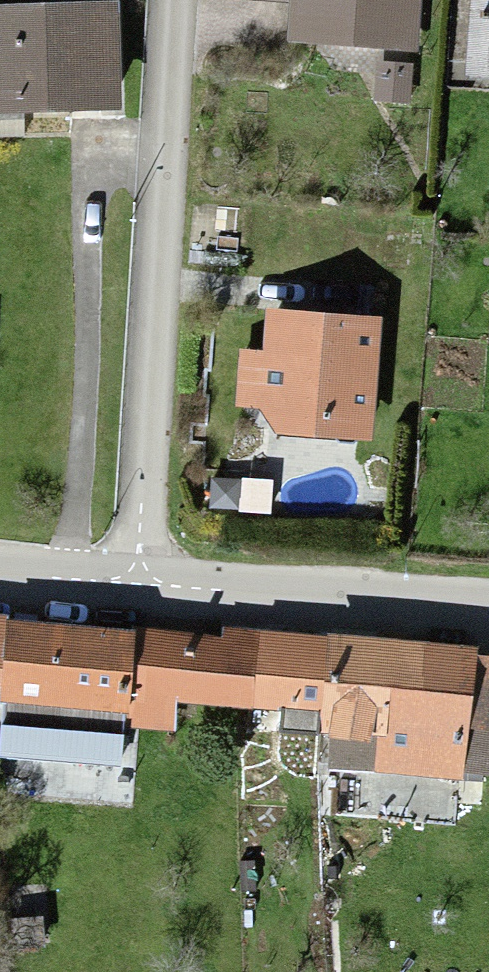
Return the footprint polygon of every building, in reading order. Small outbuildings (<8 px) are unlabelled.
[(222,6),(280,10),(281,0),(222,0),(222,6)] [(413,61),(419,0),(292,0),(288,50),(413,61)] [(463,79),(488,80),(488,0),(468,0),(463,79)] [(0,20),(0,119),(110,121),(111,21),(0,20)] [(264,409),(262,438),(363,444),(370,333),(269,327),(267,363),(247,362),(244,408),(264,409)] [(114,717),(119,639),(3,630),(0,663),(0,708),(114,717)] [(243,726),(247,648),(119,639),(114,717),(243,726)] [(327,654),(247,648),(243,726),(322,732),(327,654)] [(327,654),(322,732),(320,754),(376,758),(374,780),(483,788),(487,736),(488,736),(488,665),(327,654)]
